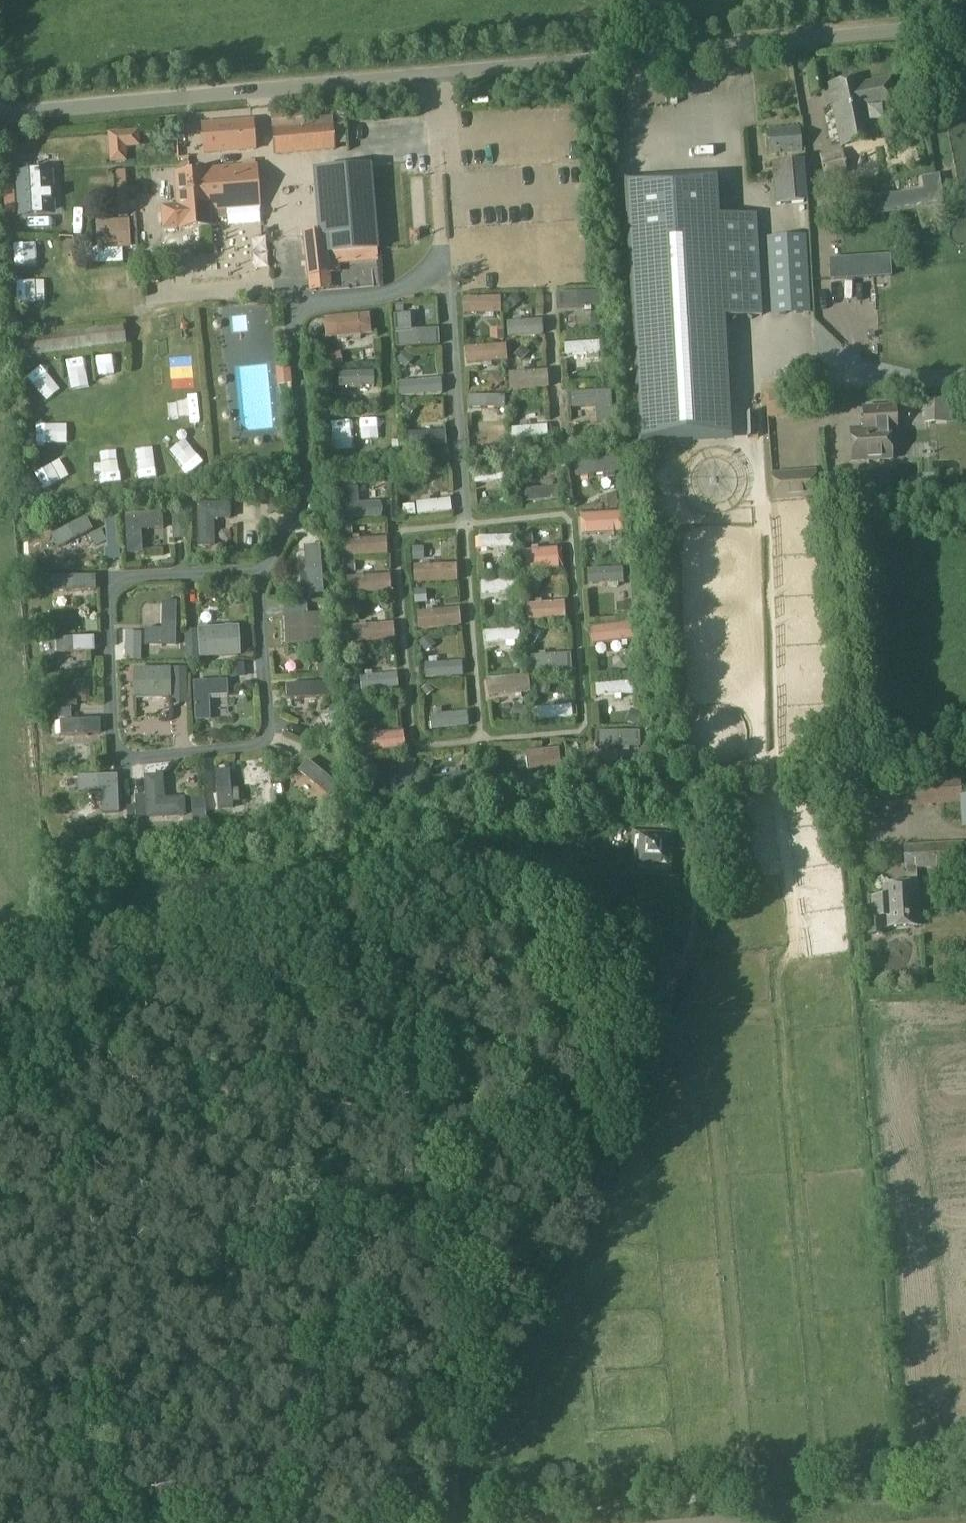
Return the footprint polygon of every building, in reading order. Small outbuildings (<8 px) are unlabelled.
[(862,82),(862,78),(829,85),(839,143),(872,138),(864,105),(888,99),(883,79),(862,82)] [(254,120),(201,124),(203,155),(256,151),(254,120)] [(278,151),(336,147),(334,123),(276,128),(278,151)] [(766,152),(799,150),(798,128),(765,129),(766,152)] [(139,130),(108,132),(110,163),(127,162),(126,147),(140,147),(139,130)] [(849,176),(844,154),(819,159),(824,181),(849,176)] [(774,203),(803,201),(800,159),(771,162),(774,203)] [(304,277),(320,276),(318,254),(377,249),(371,164),(312,168),(317,235),(301,236),(304,277)] [(205,211),(259,207),(256,166),(202,170),(202,173),(176,175),(179,210),(205,208),(205,211)] [(51,171),(17,173),(20,216),(54,214),(51,171)] [(719,217),(717,178),(628,183),(642,441),(731,436),(725,318),(762,316),(757,214),(719,217)] [(122,181),(123,212),(131,212),(131,180),(122,181)] [(33,228),(32,215),(17,216),(17,228),(33,228)] [(96,250),(129,248),(128,221),(93,222),(96,250)] [(262,239),(263,223),(245,222),(244,238),(262,239)] [(773,315),(809,312),(804,237),(768,239),(773,315)] [(267,261),(263,245),(246,249),(249,265),(267,261)] [(890,256),(829,260),(830,281),(891,277),(890,256)] [(465,265),(466,283),(478,282),(476,264),(465,265)] [(588,271),(548,276),(554,330),(594,325),(588,271)] [(528,278),(487,283),(493,337),(534,332),(528,278)] [(478,284),(445,288),(451,342),(493,337),(487,283),(478,284)] [(42,302),(29,304),(33,324),(45,322),(42,302)] [(427,306),(380,312),(385,356),(432,350),(427,306)] [(596,317),(590,328),(598,332),(604,321),(596,317)] [(360,320),(317,326),(322,373),(366,368),(360,320)] [(32,347),(103,343),(105,381),(117,381),(115,342),(132,342),(131,323),(31,328),(32,347)] [(594,325),(554,330),(558,367),(560,383),(600,379),(598,363),(594,325)] [(534,332),(493,337),(500,391),(540,386),(539,369),(534,332)] [(493,337),(451,342),(457,396),(500,391),(493,337)] [(385,356),(390,404),(437,398),(432,350),(385,356)] [(71,355),(76,385),(87,383),(82,353),(71,355)] [(47,358),(36,363),(50,390),(60,385),(47,358)] [(610,362),(602,363),(603,376),(611,375),(610,362)] [(366,368),(322,373),(327,421),(371,416),(366,368)] [(277,385),(290,384),(289,369),(276,370),(277,385)] [(600,379),(560,383),(566,441),(606,437),(600,379)] [(540,386),(500,391),(506,448),(546,444),(540,386)] [(500,391),(457,396),(464,453),(506,448),(500,391)] [(196,397),(195,419),(209,420),(210,398),(196,397)] [(437,398),(390,404),(396,461),(444,456),(437,398)] [(949,423),(949,399),(925,399),(925,423),(949,423)] [(883,428),(883,423),(891,423),(889,407),(852,408),(854,425),(864,425),(864,428),(851,429),(852,462),(892,459),(890,427),(883,428)] [(371,416),(327,421),(332,469),(376,464),(371,416)] [(511,460),(516,508),(561,502),(556,454),(511,460)] [(660,456),(642,457),(643,469),(661,468),(660,456)] [(511,460),(465,465),(470,513),(516,508),(511,460)] [(616,460),(573,463),(574,477),(617,473),(616,460)] [(286,539),(280,543),(286,597),(334,592),(320,469),(320,474),(320,481),(319,488),(318,494),(316,501),(313,507),(310,514),(306,520),(302,525),(297,530),(292,535),(286,539)] [(772,475),(775,501),(818,497),(816,471),(772,475)] [(380,475),(334,481),(339,528),(387,523),(386,513),(385,511),(382,487),(380,475)] [(299,485),(191,497),(195,539),(247,533),(252,532),(257,531),(262,530),(266,528),(271,525),(275,522),(279,519),(283,516),(286,512),(290,508),(292,504),(295,499),(297,494),(298,490),(299,485)] [(617,494),(605,495),(607,508),(619,506),(617,494)] [(191,497),(107,507),(112,548),(195,539),(191,497)] [(452,499),(417,502),(418,514),(453,510),(452,499)] [(414,504),(403,505),(404,516),(415,515),(414,504)] [(657,507),(659,517),(676,514),(675,504),(657,507)] [(107,507),(41,515),(46,581),(114,573),(112,548),(107,507)] [(583,516),(585,534),(620,532),(618,513),(583,516)] [(387,523),(339,528),(346,588),(346,584),(393,578),(387,523)] [(515,528),(472,533),(478,581),(520,576),(515,528)] [(532,532),(520,533),(521,545),(533,544),(532,532)] [(452,535),(409,540),(413,584),(457,579),(452,535)] [(624,541),(615,541),(616,554),(624,553),(624,541)] [(557,549),(523,552),(525,571),(559,568),(557,549)] [(257,552),(197,559),(207,648),(267,642),(257,552)] [(197,559),(138,565),(148,655),(207,648),(197,559)] [(622,568),(587,570),(588,585),(623,583),(622,568)] [(563,572),(520,576),(525,622),(568,618),(563,572)] [(114,573),(46,581),(51,647),(122,639),(114,573)] [(520,576),(478,581),(483,627),(525,622),(520,576)] [(457,579),(413,584),(418,627),(462,623),(457,579)] [(334,592),(286,597),(294,665),(341,660),(334,592)] [(394,594),(347,600),(347,605),(352,648),(370,646),(400,643),(394,594)] [(623,608),(589,612),(595,667),(629,663),(623,608)] [(568,618),(525,622),(531,668),(573,663),(568,618)] [(525,622),(483,627),(488,673),(531,668),(525,622)] [(428,636),(418,643),(424,651),(434,644),(428,636)] [(122,639),(51,647),(53,672),(56,711),(129,702),(122,639)] [(267,642),(207,648),(217,738),(277,731),(267,642)] [(370,646),(352,648),(358,700),(376,698),(405,694),(400,643),(370,646)] [(207,648),(148,655),(157,744),(217,738),(207,648)] [(341,660),(294,665),(300,729),(350,739),(341,660)] [(461,661),(425,664),(427,681),(463,677),(461,661)] [(574,663),(573,663),(531,668),(536,717),(579,712),(574,663)] [(629,663),(595,667),(600,723),(601,723),(634,719),(629,663)] [(531,668),(488,673),(493,722),(536,717),(531,668)] [(468,678),(424,682),(430,730),(473,725),(468,678)] [(376,698),(358,700),(364,760),(383,758),(412,754),(405,694),(376,698)] [(129,702),(56,711),(62,775),(136,767),(129,702)] [(601,730),(572,733),(577,767),(638,759),(634,719),(601,723),(601,730)] [(350,739),(300,729),(303,748),(308,800),(356,795),(350,739)] [(572,733),(501,743),(505,776),(577,767),(572,733)] [(501,743),(429,752),(434,785),(505,776),(501,743)] [(303,748),(233,756),(239,808),(308,800),(303,748)] [(383,758),(364,760),(368,794),(387,791),(434,785),(429,752),(412,754),(383,758)] [(233,756),(164,764),(169,815),(239,808),(233,756)] [(164,764),(136,767),(62,775),(65,813),(67,827),(169,815),(164,764)] [(876,806),(964,802),(965,827),(965,798),(960,798),(959,778),(875,781),(876,806)] [(677,832),(635,830),(633,871),(675,873),(677,832)] [(884,896),(872,897),(874,918),(885,917),(886,927),(887,927),(887,930),(922,928),(919,883),(918,883),(917,869),(963,867),(964,871),(965,871),(965,844),(964,844),(964,842),(903,845),(904,870),(906,869),(907,884),(883,885),(884,896)]
